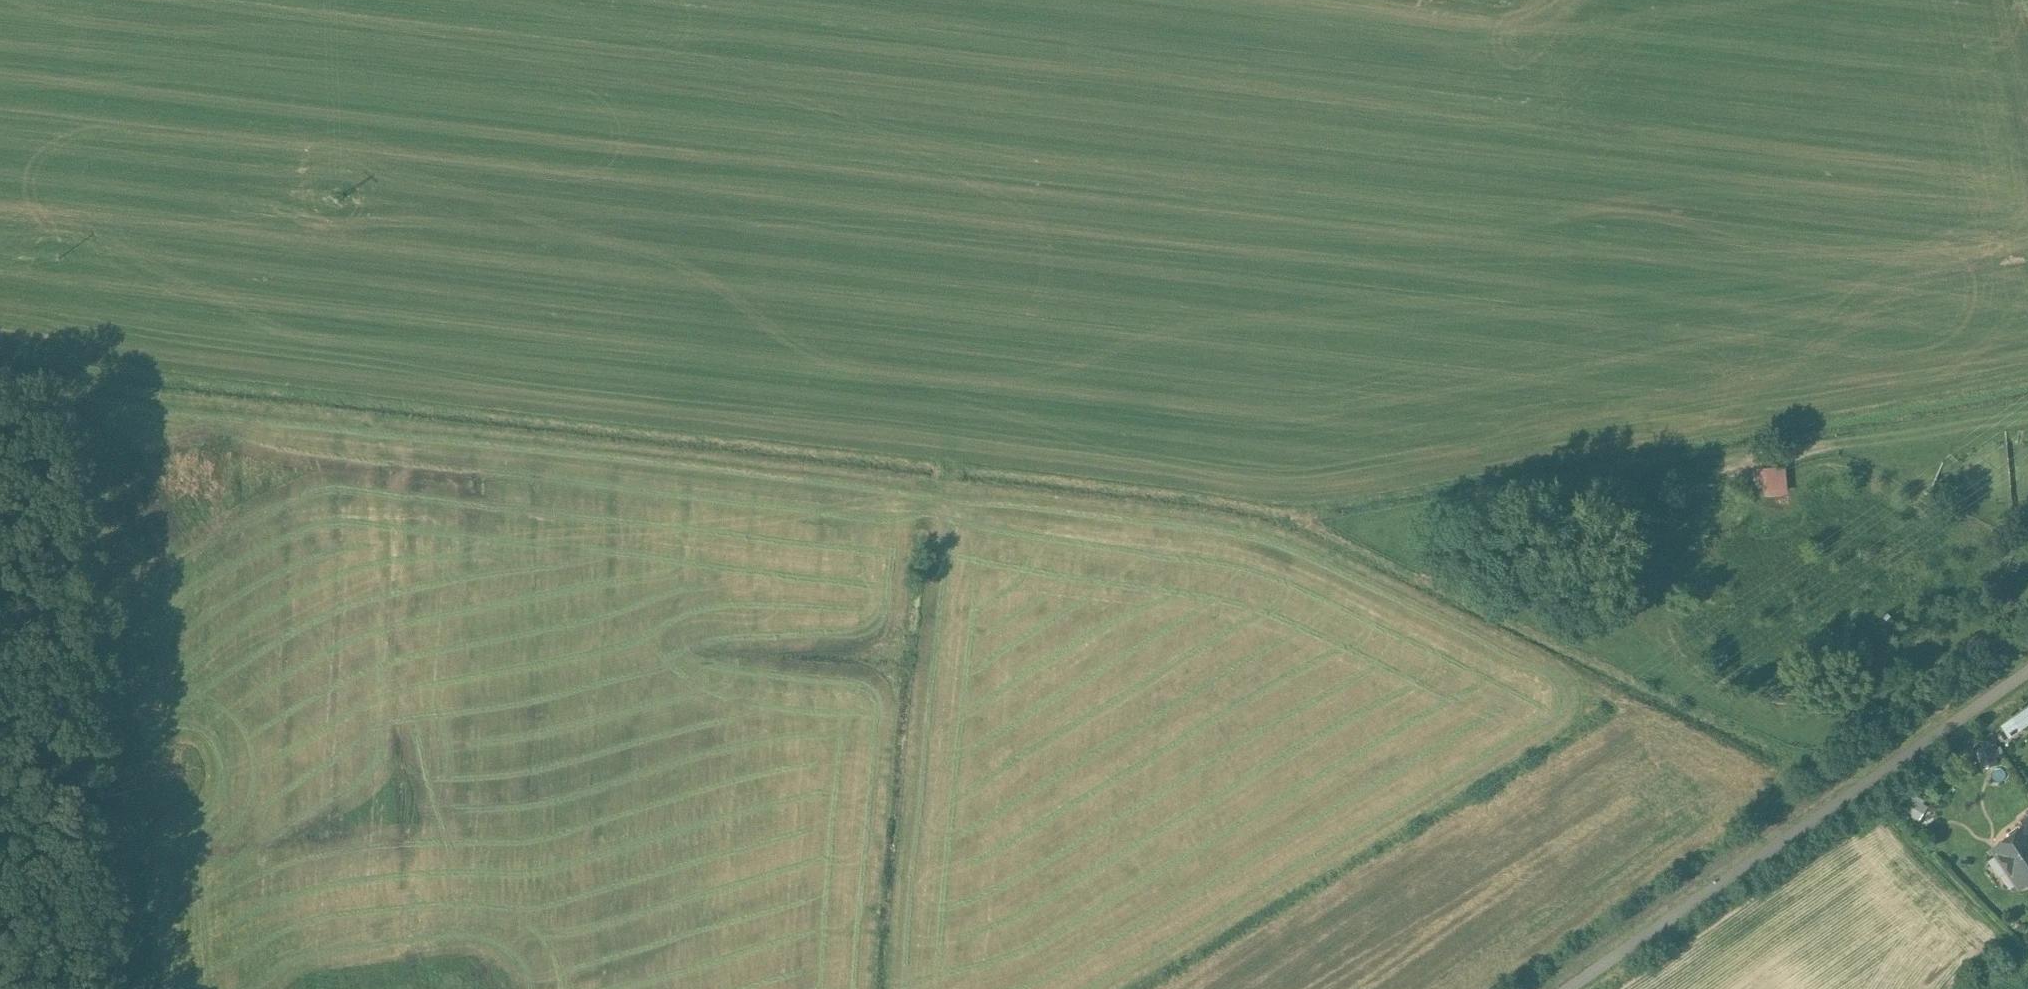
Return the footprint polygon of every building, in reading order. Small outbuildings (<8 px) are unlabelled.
[(1760,466),(1761,494),(1788,492),(1787,465),(1760,466)] [(2027,726),(2027,709),(2002,723),(2009,736),(2027,726)] [(1999,847),(1998,854),(2010,871),(2015,872),(2022,882),(2027,883),(2027,827),(2027,828),(1999,847)]
